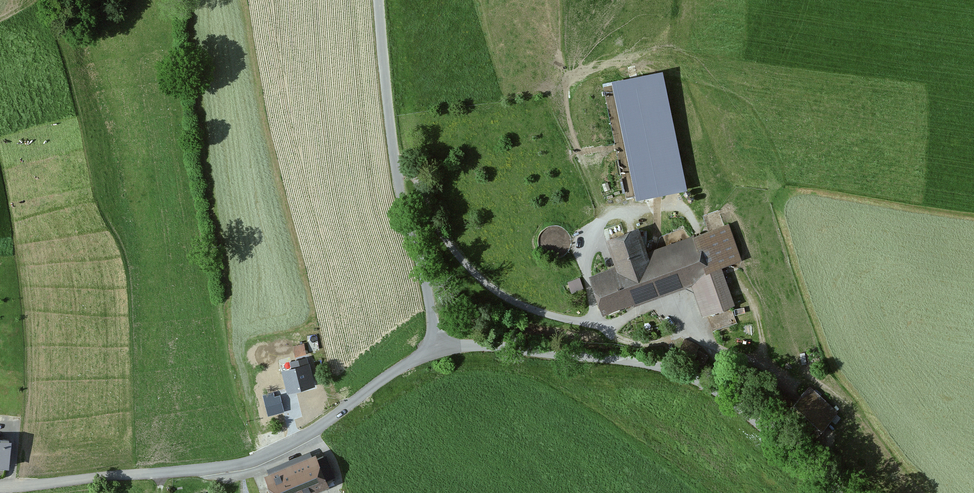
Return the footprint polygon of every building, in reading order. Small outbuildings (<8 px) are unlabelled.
[(636,199),(687,188),(662,70),(611,80),(636,199)] [(718,211),(705,217),(710,228),(723,222),(718,211)] [(637,229),(605,241),(614,268),(590,277),(604,315),(692,284),(703,317),(734,307),(722,270),(742,263),(729,225),(691,238),(694,245),(648,261),(637,229)] [(712,315),(717,330),(738,323),(733,309),(712,315)] [(303,345),(294,347),(296,357),(305,355),(303,345)] [(309,365),(282,372),(288,394),(314,387),(309,365)] [(837,412),(809,385),(794,401),(822,428),(837,412)] [(273,394),(264,397),(269,415),(283,412),(279,397),(274,399),(273,394)] [(13,468),(14,442),(0,442),(0,467),(13,468)] [(262,474),(269,492),(317,492),(328,489),(316,455),(262,474)]
